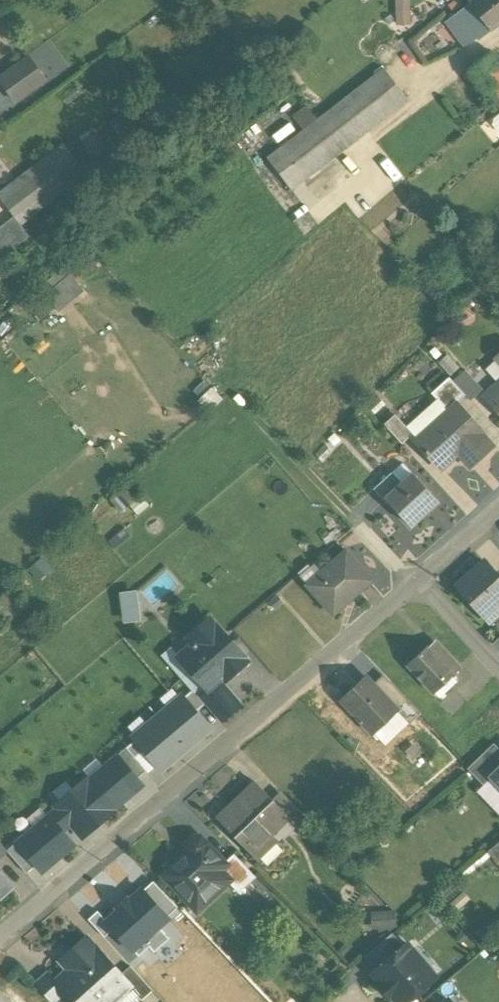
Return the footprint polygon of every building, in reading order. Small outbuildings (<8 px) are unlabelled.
[(397,23),(411,23),(411,0),(397,0),(397,23)] [(469,3),(469,4),(462,9),(481,34),(483,36),(490,31),(491,32),(498,26),(498,0),(473,0),(469,3)] [(462,9),(447,21),(466,46),(481,34),(462,9)] [(488,56),(471,71),(494,100),(498,96),(498,70),(488,56)] [(0,78),(0,79),(16,101),(45,80),(29,58),(0,78)] [(383,70),(283,147),(307,179),(407,102),(383,70)] [(306,104),(293,114),(303,127),(316,117),(306,104)] [(0,195),(0,197),(14,217),(20,225),(88,172),(64,144),(0,195)] [(2,227),(0,229),(0,260),(17,247),(30,237),(20,225),(14,217),(2,227)] [(58,310),(85,291),(69,268),(43,286),(58,310)] [(459,368),(447,355),(438,363),(450,376),(459,368)] [(496,359),(485,369),(498,382),(498,381),(498,362),(496,359)] [(482,390),(464,370),(453,381),(466,395),(471,400),(482,390)] [(449,377),(432,393),(438,399),(448,410),(457,402),(458,403),(466,395),(453,381),(449,377)] [(483,396),(498,414),(498,381),(498,382),(483,396)] [(395,414),(379,397),(369,405),(385,423),(395,414)] [(438,399),(407,428),(412,434),(416,439),(448,410),(438,399)] [(448,410),(416,439),(426,450),(425,451),(441,470),(467,447),(478,459),(493,446),(483,434),(484,433),(458,403),(457,402),(448,410)] [(407,428),(395,414),(385,423),(384,424),(402,443),(412,434),(407,428)] [(402,484),(387,498),(388,499),(412,526),(428,511),(425,508),(436,499),(403,462),(392,472),(402,484)] [(392,472),(374,489),(385,501),(388,499),(387,498),(402,484),(392,472)] [(123,490),(111,501),(120,512),(132,501),(123,490)] [(108,500),(87,518),(93,525),(114,507),(108,500)] [(129,537),(123,529),(108,542),(114,549),(129,537)] [(307,584),(306,585),(328,610),(354,587),(359,593),(373,580),(346,550),(321,571),(307,584)] [(40,559),(29,570),(40,581),(51,570),(40,559)] [(483,562),(456,587),(484,617),(498,603),(498,579),(483,562)] [(311,568),(301,577),(307,584),(321,571),(317,566),(313,570),(311,568)] [(124,622),(140,620),(136,591),(120,593),(124,622)] [(267,604),(274,611),(284,603),(277,595),(267,604)] [(246,622),(253,631),(267,620),(260,611),(246,622)] [(226,679),(247,661),(210,619),(189,637),(194,643),(179,656),(208,690),(219,681),(224,676),(226,679)] [(440,647),(434,652),(428,645),(407,664),(433,692),(434,690),(447,678),(459,667),(440,647)] [(379,693),(364,678),(340,701),(372,735),(396,711),(379,693)] [(447,678),(434,690),(439,696),(452,684),(447,678)] [(240,705),(219,681),(208,690),(199,697),(221,722),(240,705)] [(421,713),(390,681),(379,693),(396,711),(409,724),(421,713)] [(184,698),(196,713),(205,705),(193,691),(184,698)] [(196,713),(184,698),(182,696),(158,717),(186,751),(211,730),(196,713)] [(158,717),(133,738),(135,740),(144,751),(161,771),(170,763),(170,764),(186,751),(158,717)] [(494,744),(486,735),(474,746),(482,755),(494,744)] [(135,758),(144,751),(135,740),(126,748),(135,758)] [(494,744),(482,755),(468,768),(483,785),(491,777),(490,776),(498,768),(498,749),(494,744)] [(118,757),(136,779),(145,771),(135,758),(126,748),(117,756),(118,757)] [(59,809),(19,843),(37,865),(42,871),(73,845),(62,831),(71,823),(83,837),(114,811),(113,810),(142,786),(136,779),(118,757),(89,781),(88,779),(56,806),(59,809)] [(490,776),(491,777),(498,785),(498,768),(490,776)] [(254,783),(216,819),(256,860),(276,840),(263,827),(280,811),(254,783)] [(293,807),(284,815),(302,833),(310,825),(293,807)] [(224,864),(198,837),(192,837),(185,843),(185,850),(188,853),(164,876),(189,903),(202,891),(210,899),(228,882),(229,881),(219,871),(225,865),(224,864)] [(26,874),(37,865),(19,843),(18,842),(7,851),(8,852),(26,874)] [(488,852),(497,863),(498,861),(498,842),(488,852)] [(8,852),(7,851),(0,843),(0,858),(8,852)] [(256,877),(234,854),(224,864),(225,865),(219,871),(229,881),(228,882),(238,894),(256,877)] [(10,886),(0,874),(0,895),(10,886)] [(143,892),(167,918),(178,908),(154,882),(143,892)] [(384,932),(400,916),(369,885),(354,901),(384,932)] [(139,956),(149,947),(154,953),(169,939),(159,928),(168,919),(167,918),(143,892),(141,890),(129,900),(127,897),(115,908),(118,911),(107,922),(113,929),(139,956)] [(104,937),(113,929),(107,922),(98,912),(89,920),(104,937)] [(392,933),(365,956),(376,970),(404,946),(392,933)] [(87,937),(69,952),(77,961),(54,982),(64,993),(72,1001),(114,1001),(129,988),(131,987),(120,974),(87,937)] [(373,973),(383,984),(381,986),(389,996),(391,994),(398,1001),(405,1001),(435,976),(407,943),(404,946),(376,970),(373,973)] [(152,990),(130,965),(120,974),(131,987),(129,988),(141,1001),(152,990)] [(35,984),(51,1001),(55,1001),(64,993),(54,982),(46,973),(35,984)] [(0,991),(0,1001),(10,1001),(0,991)]
